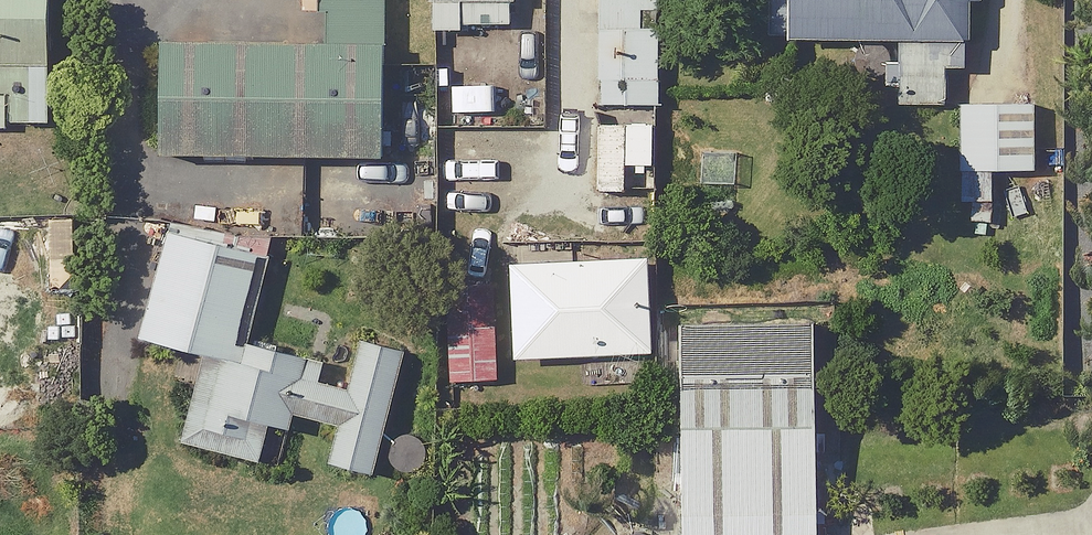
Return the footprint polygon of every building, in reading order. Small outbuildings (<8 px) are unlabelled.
[(8,124),(8,90),(14,90),(13,120),(55,121),(56,0),(0,0),(0,124),(8,124)] [(322,48),(162,45),(160,160),(379,164),(382,0),(323,0),(322,48)] [(512,0),(432,0),(434,67),(466,67),(466,28),(512,27),(512,0)] [(599,106),(654,108),(657,0),(603,0),(599,106)] [(767,42),(899,47),(897,106),(944,107),(945,69),(963,69),(965,4),(981,5),(981,0),(768,0),(767,42)] [(960,109),(960,174),(960,201),(996,201),(996,174),(1031,174),(1032,109),(960,109)] [(260,249),(169,226),(140,344),(204,360),(182,446),(258,465),(268,428),(291,433),(295,419),(338,429),(329,468),(373,479),(404,352),(361,342),(348,394),(313,386),(319,363),(237,343),(260,249)] [(648,358),(646,264),(511,268),(513,362),(648,358)] [(493,388),(494,285),(439,285),(439,388),(493,388)] [(814,331),(679,333),(682,534),(816,534),(814,331)]
